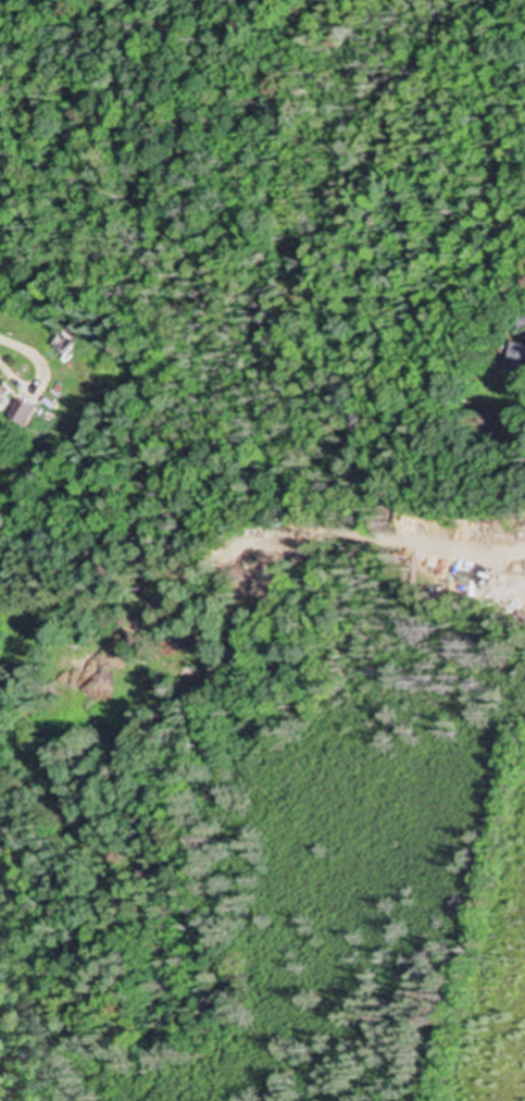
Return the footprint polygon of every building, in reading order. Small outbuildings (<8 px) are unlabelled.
[(521,310),(516,334),(524,335),(524,311),(521,310)] [(59,350),(74,355),(82,330),(68,325),(59,350)] [(510,344),(504,374),(524,378),(524,347),(510,344)] [(20,399),(5,383),(0,387),(0,419),(20,399)] [(15,417),(31,426),(41,410),(24,401),(15,417)]
